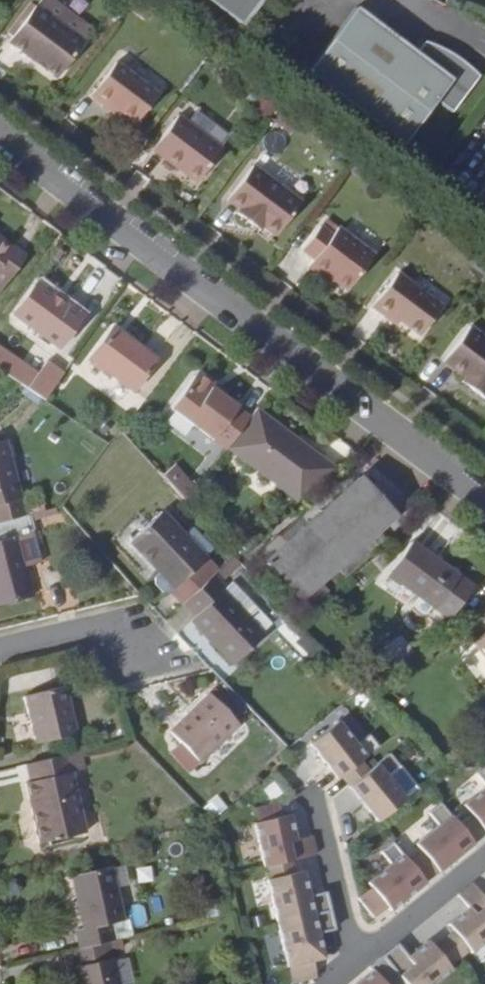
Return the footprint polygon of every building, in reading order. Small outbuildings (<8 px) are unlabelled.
[(42,0),(37,0),(11,37),(35,55),(55,69),(63,66),(86,34),(42,0)] [(86,34),(93,24),(61,0),(42,0),(86,34)] [(135,3),(148,13),(153,5),(147,0),(138,0),(135,3)] [(241,27),(262,0),(206,0),(241,27)] [(455,48),(457,46),(429,32),(417,48),(359,4),(309,67),(405,142),(439,97),(454,109),(482,73),(467,55),(465,57),(455,48)] [(467,55),(457,46),(455,48),(465,57),(467,55)] [(161,87),(117,54),(92,88),(105,98),(109,94),(138,115),(161,87)] [(289,107),(281,117),(291,125),(299,115),(289,107)] [(224,143),(181,110),(157,143),(199,175),(224,143)] [(356,157),(350,163),(360,171),(365,164),(356,157)] [(303,196),(254,161),(229,193),(242,203),(240,206),(257,220),(259,216),(279,229),(303,196)] [(476,192),(484,199),(484,180),(476,192)] [(330,230),(320,223),(300,249),(311,257),(306,264),(324,278),(328,274),(346,287),(372,251),(335,224),(330,230)] [(3,232),(0,235),(0,291),(30,251),(3,232)] [(480,273),(484,266),(484,257),(480,253),(470,266),(480,273)] [(372,303),(386,315),(391,309),(401,317),(419,331),(441,301),(398,268),(372,303)] [(40,279),(19,308),(63,339),(84,310),(40,279)] [(391,309),(386,315),(396,322),(401,317),(391,309)] [(471,321),(444,356),(475,379),(472,383),(484,392),(484,332),(471,321)] [(117,322),(95,353),(137,384),(150,394),(173,364),(160,354),(117,322)] [(5,344),(0,352),(0,361),(22,375),(48,392),(67,367),(50,354),(40,368),(5,344)] [(199,371),(174,403),(228,445),(230,443),(252,414),(241,405),(227,393),(214,383),(215,377),(207,369),(199,371)] [(230,390),(215,377),(214,383),(227,393),(230,390)] [(285,423),(260,404),(230,443),(288,486),(318,447),(307,440),(305,443),(282,427),(285,423)] [(29,504),(13,449),(7,427),(0,428),(0,512),(29,504)] [(177,502),(193,489),(172,464),(157,477),(177,502)] [(358,478),(296,532),(288,523),(265,543),(309,592),(311,591),(317,597),(333,584),(327,576),(329,574),(335,581),(352,567),(355,570),(385,543),(376,534),(394,517),(358,478)] [(174,581),(187,595),(218,566),(221,562),(166,501),(135,529),(177,578),(174,581)] [(33,585),(26,558),(18,527),(36,522),(31,504),(29,504),(0,512),(0,594),(33,585)] [(36,522),(18,527),(26,558),(44,553),(36,522)] [(409,535),(381,575),(399,588),(405,580),(434,600),(456,569),(409,535)] [(218,566),(187,595),(198,607),(194,611),(235,655),(266,628),(252,614),(227,584),(231,580),(218,566)] [(227,584),(252,614),(262,605),(236,576),(231,580),(227,584)] [(462,645),(484,674),(484,626),(462,645)] [(365,684),(380,674),(372,664),(358,675),(365,684)] [(22,688),(33,736),(75,725),(65,678),(22,688)] [(209,684),(167,721),(195,753),(237,716),(209,684)] [(308,735),(336,771),(339,769),(359,753),(375,740),(366,728),(354,738),(335,714),(308,735)] [(83,759),(79,743),(24,757),(28,773),(23,775),(38,834),(84,823),(70,762),(83,759)] [(368,763),(347,779),(375,815),(402,793),(383,770),(396,760),(387,748),(368,763)] [(339,769),(347,779),(368,763),(359,753),(339,769)] [(475,767),(484,780),(484,759),(475,767)] [(462,798),(469,807),(484,826),(484,780),(462,798)] [(276,794),(251,800),(255,814),(279,808),(276,794)] [(437,818),(414,837),(420,844),(436,865),(471,837),(456,818),(439,796),(427,806),(437,818)] [(255,814),(251,814),(261,858),(265,858),(290,852),(314,846),(310,828),(294,832),(288,806),(279,808),(255,814)] [(469,807),(456,818),(471,837),(484,826),(469,807)] [(389,857),(366,876),(369,880),(385,899),(388,904),(423,876),(406,855),(391,835),(379,845),(389,857)] [(420,844),(406,855),(423,876),(436,865),(420,844)] [(290,852),(265,858),(268,870),(293,865),(290,852)] [(73,921),(77,940),(104,934),(112,932),(107,913),(119,910),(107,859),(69,867),(80,919),(73,921)] [(268,870),(264,871),(274,915),(327,903),(323,885),(307,888),(301,863),(293,865),(268,870)] [(455,888),(466,901),(445,917),(450,924),(466,944),(468,946),(484,933),(484,895),(470,876),(455,888)] [(369,880),(355,891),(371,911),(385,899),(369,880)] [(231,903),(228,889),(215,892),(218,906),(231,903)] [(327,903),(274,915),(284,959),(308,953),(321,951),(315,925),(331,921),(327,903)] [(450,924),(440,932),(456,952),(466,944),(450,924)] [(440,932),(430,940),(446,960),(456,952),(440,932)] [(77,940),(81,957),(71,959),(77,983),(115,983),(104,934),(77,940)] [(379,949),(407,983),(421,983),(448,963),(446,960),(430,940),(425,934),(404,950),(394,937),(379,949)] [(366,960),(369,964),(343,983),(407,983),(379,949),(366,960)] [(308,953),(284,959),(288,976),(312,971),(308,953)]
